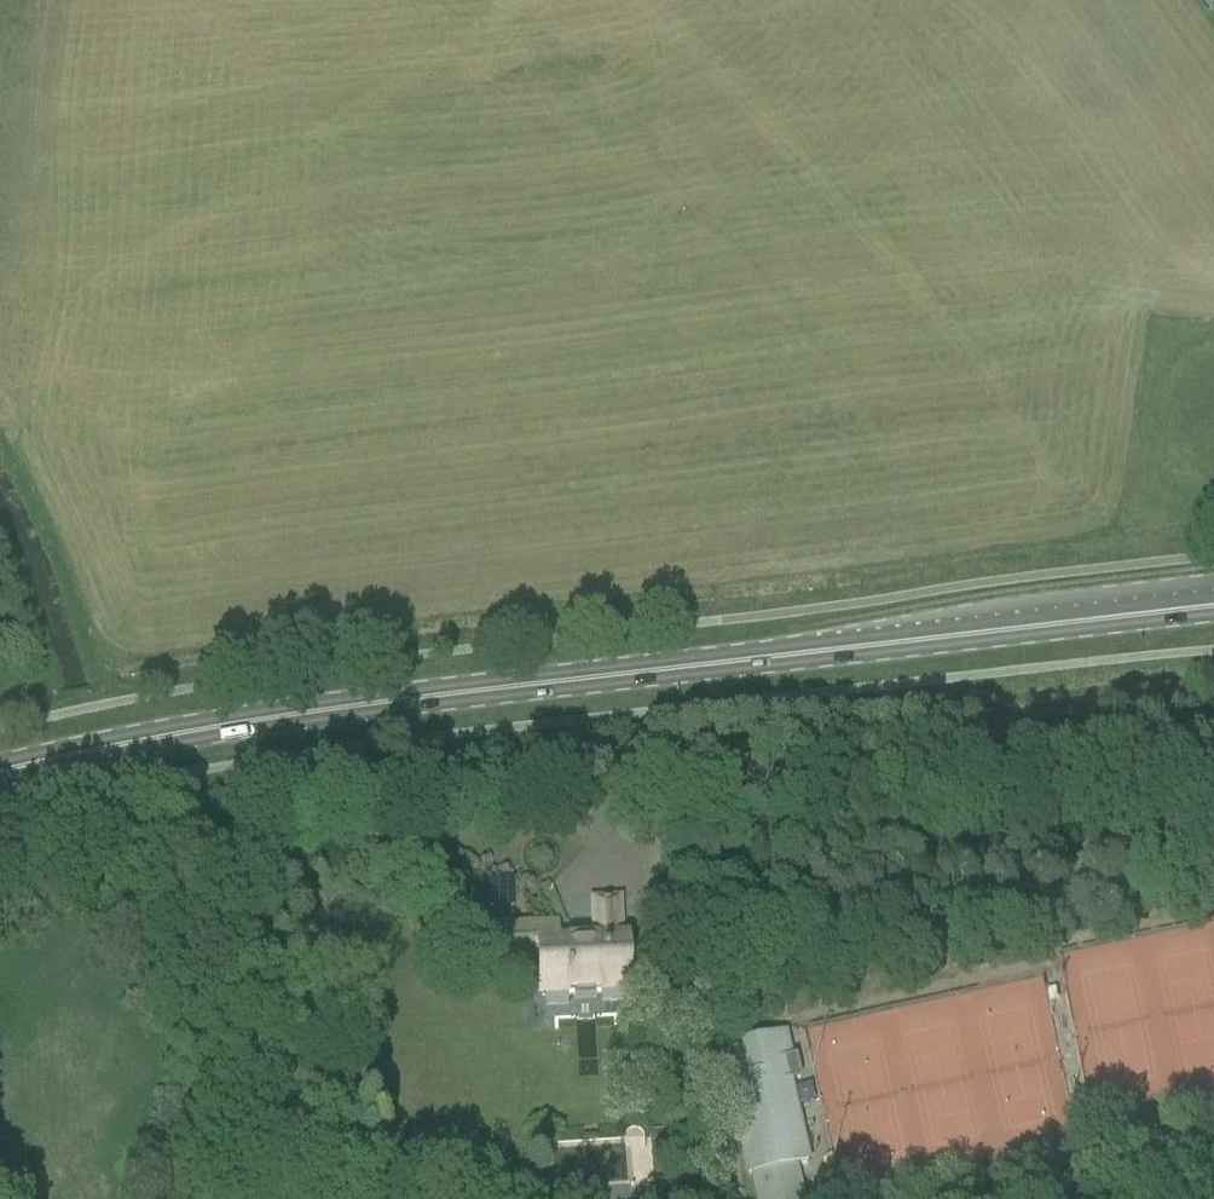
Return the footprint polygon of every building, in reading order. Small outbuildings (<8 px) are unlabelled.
[(1213,16),(1213,0),(1203,0),(1213,16)] [(567,987),(568,997),(601,996),(600,985),(624,984),(625,993),(626,993),(624,940),(622,940),(620,899),(591,900),(593,942),(554,944),(553,926),(468,930),(469,959),(541,956),(542,988),(567,987)] [(754,1198),(803,1198),(802,1193),(796,1167),(810,1163),(791,1082),(800,1080),(796,1058),(791,1059),(785,1034),(754,1041),(737,1045),(721,1048),(728,1081),(724,1082),(732,1117),(746,1178),(749,1178),(754,1198)] [(672,1133),(650,1135),(654,1189),(676,1188),(672,1133)] [(639,1141),(553,1138),(552,1184),(638,1186),(639,1141)]
